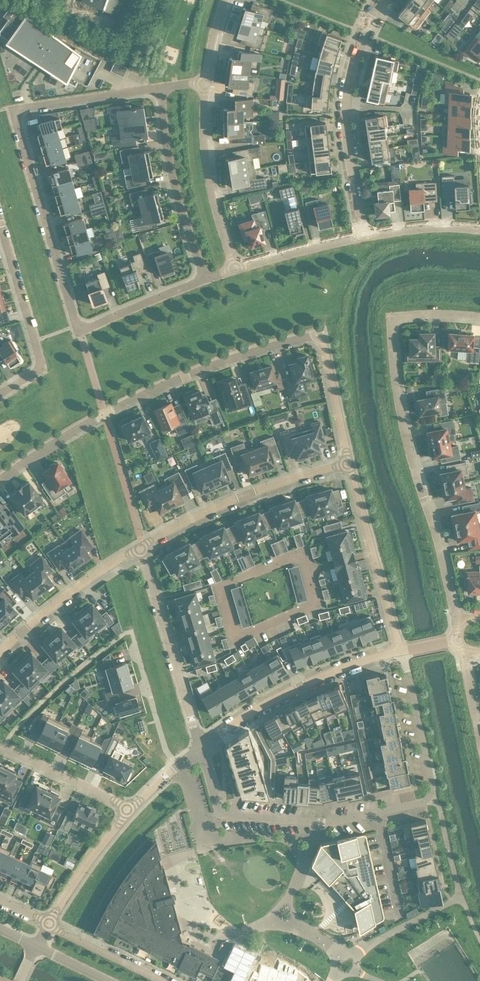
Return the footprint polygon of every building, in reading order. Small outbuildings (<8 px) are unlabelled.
[(82,1),(125,17),(131,0),(82,0),(82,1)] [(406,6),(424,20),(430,11),(427,8),(416,0),(410,0),(406,6)] [(427,8),(433,0),(416,0),(427,8)] [(238,20),(259,27),(261,20),(269,22),(273,9),(256,4),(254,10),(243,7),(238,20)] [(85,84),(89,83),(102,59),(59,37),(57,39),(16,9),(15,10),(13,9),(14,7),(11,5),(3,16),(8,19),(0,31),(1,35),(39,63),(55,74),(58,70),(66,75),(64,80),(75,86),(78,81),(85,84)] [(424,20),(406,6),(399,14),(412,25),(408,30),(414,33),(417,29),(424,20)] [(443,21),(446,23),(450,26),(457,17),(450,12),(443,21)] [(468,12),(465,16),(470,20),(473,15),(468,12)] [(470,20),(465,16),(461,21),(466,25),(470,20)] [(259,27),(238,20),(234,34),(246,37),(244,44),(261,49),(265,36),(257,33),(259,27)] [(450,26),(446,23),(442,28),(446,31),(450,26)] [(453,31),(458,35),(463,28),(458,25),(453,31)] [(318,44),(338,50),(342,38),(322,31),(318,44)] [(439,41),(441,32),(434,31),(432,40),(439,41)] [(464,53),(461,51),(457,58),(473,66),(477,59),(478,60),(479,60),(478,60),(479,57),(479,41),(475,38),(464,53)] [(338,50),(318,44),(322,46),(319,57),(334,62),(334,61),(338,50)] [(227,70),(249,74),(250,66),(256,67),(258,53),(243,51),(242,58),(229,56),(227,70)] [(376,55),(374,66),(392,70),(392,71),(394,71),(397,72),(399,61),(376,55)] [(334,62),(319,57),(316,70),(331,73),(334,62)] [(111,71),(123,77),(128,68),(115,62),(111,71)] [(374,66),(371,77),(389,81),(391,82),(394,71),(392,71),(392,70),(374,66)] [(309,82),(314,83),(329,85),(331,73),(316,70),(311,69),(309,82)] [(444,74),(431,69),(430,75),(442,80),(444,74)] [(249,74),(227,70),(225,84),(238,86),(237,94),(252,96),(254,82),(248,81),(249,74)] [(409,86),(413,87),(418,88),(420,88),(422,79),(411,76),(409,86)] [(371,77),(369,88),(387,92),(389,81),(371,77)] [(446,103),(469,104),(470,93),(462,92),(462,88),(463,88),(447,82),(446,103)] [(307,94),(307,95),(328,97),(329,85),(314,83),(312,95),(307,94)] [(277,99),(283,99),(285,86),(278,85),(277,99)] [(387,92),(369,88),(366,99),(384,103),(387,92)] [(328,97),(307,95),(306,108),(327,109),(328,97)] [(223,121),(243,121),(243,117),(245,115),(253,115),(253,100),(246,99),(235,99),(235,108),(223,108),(223,121)] [(121,125),(144,121),(142,106),(136,107),(133,107),(134,108),(130,108),(129,103),(108,107),(109,112),(118,111),(121,125)] [(469,104),(446,103),(446,104),(450,104),(449,114),(469,115),(469,104)] [(42,114),(44,121),(40,122),(43,132),(43,133),(62,127),(59,117),(57,112),(42,114)] [(367,128),(388,125),(386,114),(365,117),(367,128)] [(469,115),(449,114),(449,125),(468,126),(469,115)] [(93,130),(91,118),(83,119),(86,131),(93,130)] [(144,121),(121,125),(122,135),(113,136),(114,146),(135,142),(135,136),(140,136),(142,136),(142,135),(146,135),(144,121)] [(253,121),(243,121),(223,121),(224,136),(239,135),(240,142),(253,142),(253,134),(250,131),(253,128),(253,121)] [(306,137),(327,135),(326,122),(305,125),(306,137)] [(388,125),(367,128),(369,139),(387,137),(385,126),(388,126),(388,125)] [(468,126),(449,125),(449,136),(468,136),(468,126)] [(43,133),(43,132),(37,134),(40,144),(59,139),(56,129),(62,128),(62,127),(43,133)] [(73,135),(76,145),(86,141),(84,132),(79,133),(73,135)] [(329,147),(327,135),(306,137),(308,149),(329,147)] [(468,136),(449,136),(448,146),(445,146),(444,153),(457,153),(457,147),(468,148),(468,136)] [(387,137),(369,139),(370,150),(388,147),(387,137)] [(59,139),(40,144),(43,154),(62,149),(59,139)] [(419,143),(411,144),(413,161),(420,160),(419,143)] [(228,173),(255,168),(253,158),(262,157),(260,146),(236,150),(237,157),(226,159),(228,173)] [(131,167),(151,163),(148,150),(136,153),(135,147),(120,150),(122,160),(127,159),(127,161),(130,161),(131,167)] [(330,158),(329,147),(308,149),(309,161),(330,158)] [(370,150),(372,161),(395,158),(393,147),(388,147),(370,150)] [(62,149),(43,154),(46,164),(65,159),(62,149)] [(87,158),(91,156),(89,151),(75,155),(76,161),(87,158)] [(332,171),(330,158),(309,161),(311,173),(332,171)] [(151,163),(131,167),(133,173),(125,175),(127,187),(143,184),(142,178),(153,176),(151,163)] [(52,184),(71,179),(68,168),(49,174),(52,184)] [(256,178),(255,168),(228,173),(230,186),(242,184),(243,191),(267,187),(265,177),(256,178)] [(471,192),(469,192),(468,181),(455,182),(454,175),(442,176),(443,198),(451,197),(451,196),(455,196),(456,209),(470,208),(469,202),(472,202),(471,192)] [(71,179),(52,184),(55,194),(74,188),(71,179)] [(418,210),(424,209),(424,197),(437,196),(436,182),(416,183),(416,189),(409,189),(410,210),(411,210),(412,212),(417,212),(418,210)] [(104,196),(110,194),(108,184),(102,186),(104,196)] [(373,203),(375,203),(377,215),(389,214),(389,210),(395,209),(394,201),(400,200),(401,200),(399,184),(389,185),(390,189),(377,191),(378,195),(372,195),(373,203)] [(293,185),(279,189),(282,198),(283,198),(286,210),(285,210),(291,234),(293,234),(293,235),(296,234),(296,233),(304,231),(298,207),(297,207),(294,195),(295,195),(293,185)] [(74,188),(55,194),(58,204),(77,198),(74,188)] [(142,210),(161,205),(157,192),(146,195),(144,189),(129,193),(132,206),(140,203),(142,210)] [(77,198),(58,204),(61,214),(80,208),(77,198)] [(315,212),(319,227),(333,224),(329,210),(331,209),(330,204),(328,204),(328,203),(319,205),(318,199),(306,202),(308,213),(315,212)] [(91,210),(105,206),(104,200),(89,204),(91,210)] [(161,205),(142,210),(144,216),(136,218),(139,231),(154,227),(152,221),(164,217),(161,205)] [(107,212),(105,206),(91,210),(93,216),(107,212)] [(265,210),(258,212),(252,214),(253,220),(240,224),(245,238),(249,237),(251,245),(265,241),(262,233),(265,232),(264,229),(270,227),(265,210)] [(66,234),(85,228),(82,218),(63,223),(66,234)] [(133,230),(138,229),(135,218),(129,220),(133,230)] [(88,238),(85,228),(66,234),(69,243),(88,238)] [(88,238),(69,243),(72,254),(76,253),(78,260),(92,253),(91,248),(88,238)] [(161,254),(159,250),(148,254),(152,267),(158,265),(162,276),(175,271),(171,260),(174,259),(171,251),(168,252),(168,251),(161,254)] [(139,278),(138,273),(147,270),(141,252),(133,255),(135,260),(131,262),(131,261),(131,262),(131,263),(120,267),(128,290),(139,286),(139,287),(140,286),(137,279),(139,278)] [(86,277),(98,272),(94,261),(81,267),(86,277)] [(89,291),(86,292),(88,299),(91,298),(94,304),(107,300),(103,289),(110,286),(105,271),(97,274),(98,278),(86,282),(89,291)] [(6,307),(0,309),(0,321),(9,318),(6,307)] [(420,333),(421,339),(410,339),(411,353),(406,353),(406,360),(416,360),(415,355),(424,355),(424,360),(440,360),(440,347),(433,347),(433,333),(420,333)] [(458,349),(467,349),(466,361),(478,362),(479,347),(472,347),(473,335),(449,333),(449,339),(447,340),(447,344),(448,346),(448,348),(450,348),(452,350),(456,350),(458,349)] [(3,355),(10,366),(13,365),(13,366),(20,363),(19,361),(21,360),(16,352),(18,350),(11,339),(3,344),(0,342),(0,357),(3,355)] [(290,364),(293,377),(285,379),(289,397),(307,392),(304,380),(313,377),(311,369),(314,368),(312,360),(309,361),(307,355),(298,358),(299,361),(290,364)] [(274,386),(275,390),(284,387),(280,374),(274,375),(272,366),(250,372),(255,387),(268,383),(269,387),(274,386)] [(236,386),(234,378),(219,383),(222,391),(221,391),(226,406),(235,403),(237,409),(252,404),(247,388),(239,390),(238,386),(236,386)] [(430,390),(431,397),(418,400),(418,402),(416,402),(417,409),(419,409),(420,414),(440,410),(439,403),(446,402),(444,388),(430,390)] [(203,397),(200,390),(194,393),(193,390),(185,393),(187,396),(185,396),(194,417),(196,423),(210,417),(213,425),(223,421),(218,410),(209,413),(205,403),(209,402),(206,396),(203,397)] [(191,429),(183,410),(176,413),(171,403),(154,410),(164,432),(176,427),(179,434),(191,429)] [(129,441),(144,434),(147,439),(152,436),(149,431),(150,431),(143,415),(122,425),(129,441)] [(430,445),(449,441),(448,434),(451,434),(450,432),(455,431),(453,420),(437,423),(438,430),(427,432),(428,434),(426,434),(428,443),(430,442),(430,445)] [(319,445),(323,444),(326,444),(320,421),(312,423),(314,428),(302,432),(308,455),(313,454),(314,456),(320,454),(319,452),(321,451),(319,445)] [(308,455),(302,432),(290,435),(289,430),(281,432),(287,454),(294,452),(296,458),(298,458),(299,460),(305,459),(304,456),(308,455)] [(254,447),(262,470),(267,468),(268,470),(274,467),(274,466),(275,465),(271,454),(279,451),(273,436),(260,441),(262,446),(255,449),(254,447)] [(159,439),(150,443),(158,459),(167,455),(159,439)] [(449,441),(430,445),(431,447),(429,447),(430,456),(432,456),(433,458),(444,455),(445,462),(461,458),(458,446),(450,447),(449,441)] [(262,470),(254,447),(246,450),(244,442),(231,447),(236,463),(244,461),(249,474),(250,474),(251,476),(258,473),(257,472),(262,470)] [(471,451),(472,458),(479,457),(479,450),(471,451)] [(207,466),(216,486),(219,484),(220,486),(228,483),(227,481),(230,480),(226,471),(232,468),(226,453),(213,458),(215,462),(214,463),(207,466)] [(443,486),(463,482),(462,475),(469,474),(466,461),(450,465),(451,471),(441,473),(441,475),(439,476),(441,484),(443,484),(443,486)] [(58,462),(57,463),(54,463),(51,465),(50,468),(44,472),(51,483),(45,487),(53,500),(66,492),(64,488),(65,484),(70,481),(63,470),(64,468),(61,464),(59,464),(58,462)] [(216,486),(207,466),(201,469),(199,469),(197,464),(185,469),(192,485),(197,483),(199,484),(202,492),(205,490),(206,492),(214,489),(213,487),(216,486)] [(162,486),(172,506),(183,500),(180,493),(180,491),(187,487),(179,471),(164,479),(167,484),(162,486)] [(24,513),(25,514),(26,513),(42,500),(43,500),(43,499),(42,499),(30,482),(29,481),(28,482),(29,482),(23,487),(22,486),(17,490),(18,491),(12,495),(11,496),(12,496),(24,513)] [(463,482),(443,486),(444,488),(442,489),(443,497),(445,497),(446,499),(453,497),(455,503),(474,500),(471,487),(465,488),(463,482)] [(172,506),(162,486),(157,489),(154,484),(139,491),(148,507),(154,504),(156,505),(160,512),(172,506)] [(319,492),(325,513),(337,509),(336,507),(343,505),(339,489),(332,491),(331,489),(319,492)] [(325,513),(319,492),(307,496),(308,498),(302,500),(307,516),(313,514),(313,516),(325,513)] [(295,500),(283,504),(290,524),(302,520),(301,517),(307,516),(302,500),(296,502),(295,500)] [(478,523),(475,511),(479,510),(479,502),(463,506),(464,512),(452,515),(453,516),(451,518),(452,522),(454,523),(455,528),(478,523)] [(290,524),(283,504),(271,508),(272,510),(266,512),(272,528),(277,526),(278,528),(290,524)] [(8,516),(0,506),(0,536),(9,530),(13,535),(24,527),(13,512),(8,516)] [(259,512),(247,517),(255,537),(267,532),(266,530),(272,528),(266,512),(260,514),(259,512)] [(237,524),(231,526),(237,541),(243,539),(244,541),(255,537),(247,517),(236,521),(237,524)] [(328,524),(330,531),(342,527),(341,521),(328,524)] [(478,523),(455,528),(456,533),(454,534),(455,538),(457,539),(458,541),(469,538),(471,548),(479,547),(479,523),(478,523)] [(237,541),(231,526),(225,529),(224,527),(213,532),(222,551),(233,546),(232,544),(237,541)] [(92,546),(90,542),(81,530),(65,541),(80,563),(84,561),(85,561),(86,562),(90,559),(90,558),(89,557),(91,556),(87,550),(92,546)] [(331,547),(353,541),(350,533),(348,534),(347,531),(328,536),(331,547)] [(202,539),(196,542),(204,557),(209,554),(210,557),(222,551),(213,532),(201,537),(202,539)] [(304,545),(300,533),(294,535),(298,547),(304,545)] [(277,541),(282,553),(288,550),(283,539),(277,541)] [(80,563),(65,541),(48,552),(60,569),(65,565),(69,571),(70,570),(71,571),(72,571),(76,568),(77,567),(76,566),(80,563)] [(282,553),(277,541),(271,544),(276,555),(282,553)] [(355,550),(353,541),(331,547),(333,556),(333,557),(334,560),(354,555),(354,552),(353,553),(352,550),(355,550)] [(190,543),(179,549),(188,568),(199,562),(198,560),(204,557),(196,542),(191,545),(190,543)] [(188,568),(179,549),(167,555),(169,557),(162,560),(171,574),(176,571),(178,573),(188,568)] [(250,553),(244,556),(249,567),(255,565),(250,553)] [(35,570),(30,574),(43,591),(47,588),(48,589),(53,585),(52,584),(54,583),(47,575),(53,570),(42,556),(31,564),(35,570)] [(249,567),(244,556),(238,558),(243,570),(249,567)] [(356,561),(335,567),(336,570),(337,570),(339,579),(359,574),(361,573),(359,565),(357,566),(356,563),(356,561)] [(288,565),(297,600),(305,598),(296,563),(288,565)] [(479,565),(479,571),(468,572),(468,575),(466,575),(467,584),(468,584),(469,592),(479,592),(479,565)] [(211,571),(216,582),(222,579),(216,568),(211,571)] [(43,591),(30,574),(25,578),(21,572),(10,581),(21,595),(27,591),(33,599),(35,597),(36,599),(41,595),(40,593),(43,591)] [(360,577),(359,574),(339,579),(342,590),(364,584),(362,576),(360,577)] [(197,587),(195,581),(183,584),(185,591),(197,587)] [(239,582),(231,584),(234,595),(242,592),(239,582)] [(366,592),(364,584),(342,590),(345,601),(365,596),(364,593),(366,592)] [(8,620),(17,612),(9,602),(13,598),(5,588),(0,593),(0,610),(8,620)] [(177,610),(199,604),(195,592),(176,598),(177,601),(174,602),(177,610)] [(366,601),(354,604),(356,610),(367,606),(366,601)] [(82,610),(96,629),(106,622),(108,625),(114,621),(106,611),(101,615),(93,604),(91,606),(90,604),(82,610)] [(202,615),(199,604),(177,610),(179,618),(181,618),(182,620),(202,615)] [(238,605),(241,623),(249,622),(246,604),(238,605)] [(8,620),(0,610),(0,627),(8,620)] [(96,629),(82,610),(74,616),(75,618),(73,619),(81,630),(76,634),(84,644),(93,637),(91,633),(96,629)] [(202,615),(182,620),(183,623),(181,624),(183,632),(205,626),(202,615)] [(359,619),(367,640),(368,639),(367,639),(377,635),(370,615),(359,619)] [(367,640),(359,619),(360,622),(351,625),(349,621),(357,643),(367,640)] [(357,643),(349,621),(339,625),(347,647),(357,643),(357,644),(357,643)] [(337,651),(347,647),(339,625),(338,625),(340,629),(331,633),(337,651)] [(208,636),(205,626),(183,632),(186,640),(188,639),(189,642),(208,636)] [(84,644),(76,634),(70,638),(62,628),(60,630),(59,628),(51,634),(66,653),(76,645),(79,648),(84,644)] [(337,651),(331,633),(321,636),(320,634),(327,654),(337,651)] [(66,653),(51,634),(43,641),(45,643),(43,644),(51,654),(46,659),(55,668),(60,664),(57,660),(66,653)] [(327,654),(320,634),(310,638),(318,658),(327,654)] [(208,636),(189,642),(189,645),(187,646),(190,654),(211,647),(208,636)] [(300,642),(308,662),(318,658),(310,638),(309,638),(310,640),(301,644),(300,642)] [(308,662),(300,642),(282,649),(287,658),(293,656),(297,666),(307,662),(308,662)] [(215,659),(211,647),(190,654),(192,662),(194,661),(195,664),(215,659)] [(55,668),(46,659),(41,663),(32,654),(31,655),(29,653),(22,660),(38,678),(41,681),(55,668)] [(277,655),(268,660),(277,677),(278,677),(277,676),(287,671),(277,655)] [(38,678),(22,660),(14,667),(16,669),(14,670),(23,680),(18,685),(27,694),(32,689),(29,686),(38,678)] [(112,660),(100,663),(105,681),(129,674),(126,662),(114,666),(112,660)] [(268,660),(258,665),(268,682),(277,677),(268,660)] [(268,682),(258,665),(250,670),(248,668),(248,669),(259,687),(268,682)] [(248,669),(239,674),(250,692),(259,687),(248,669)] [(365,691),(389,686),(386,675),(379,676),(379,673),(362,677),(365,691)] [(113,690),(105,693),(107,699),(119,695),(117,690),(133,685),(129,674),(105,681),(110,680),(113,690)] [(250,692),(239,674),(238,674),(240,676),(231,681),(240,698),(250,692)] [(18,685),(14,690),(4,680),(2,682),(1,680),(0,681),(0,694),(11,704),(19,695),(23,699),(27,694),(18,685)] [(231,681),(222,687),(231,703),(232,703),(240,698),(231,681)] [(336,711),(335,711),(335,712),(349,706),(340,685),(326,690),(327,692),(336,711)] [(389,687),(389,686),(365,691),(365,692),(370,691),(373,703),(393,698),(391,698),(388,687),(389,687)] [(211,688),(210,688),(222,709),(231,703),(222,687),(213,692),(211,688)] [(222,709),(210,688),(201,693),(213,714),(222,709)] [(325,716),(335,711),(336,711),(327,692),(317,696),(325,715),(324,715),(325,716)] [(0,694),(0,722),(14,708),(11,704),(0,694)] [(119,695),(107,699),(109,705),(117,703),(120,714),(123,713),(124,716),(132,713),(131,711),(140,709),(136,697),(121,701),(119,695)] [(315,719),(324,715),(325,715),(317,696),(306,701),(314,719),(315,719)] [(396,709),(393,698),(373,703),(375,714),(396,709)] [(306,701),(295,706),(304,724),(304,725),(315,720),(315,719),(314,719),(306,701)] [(293,730),(304,725),(304,724),(295,706),(285,712),(292,727),(293,730)] [(396,710),(396,709),(375,714),(376,714),(378,724),(377,724),(397,720),(395,710),(396,710)] [(275,716),(275,717),(282,732),(283,731),(292,727),(285,712),(275,716)] [(43,714),(38,725),(43,728),(38,739),(49,744),(60,722),(43,714)] [(282,732),(275,717),(264,722),(269,731),(264,734),(271,748),(280,743),(277,738),(284,734),(283,731),(282,732)] [(143,720),(138,721),(141,733),(146,731),(143,720)] [(397,720),(377,724),(379,736),(379,737),(399,732),(397,721),(397,720)] [(60,722),(49,744),(60,749),(66,735),(72,737),(77,726),(72,723),(70,727),(60,722)] [(271,759),(270,775),(270,786),(275,786),(275,779),(276,758),(266,739),(259,725),(255,728),(261,741),(271,759)] [(77,740),(71,754),(81,760),(92,737),(82,732),(83,729),(77,726),(72,737),(77,740)] [(242,796),(257,797),(270,798),(267,789),(264,779),(265,779),(261,768),(258,759),(255,747),(254,747),(251,736),(249,730),(239,737),(226,745),(229,755),(229,756),(232,766),(235,776),(238,787),(239,786),(242,796)] [(399,733),(399,732),(379,737),(382,749),(378,750),(402,745),(399,733)] [(92,737),(81,760),(92,765),(99,750),(104,753),(110,742),(104,739),(102,744),(91,740),(93,737),(92,737)] [(118,745),(110,742),(104,753),(112,757),(105,771),(108,772),(106,774),(115,778),(116,776),(118,777),(128,757),(115,751),(118,745)] [(402,745),(378,750),(379,755),(383,754),(384,761),(384,762),(406,757),(406,756),(404,757),(401,745),(402,745)] [(408,769),(406,757),(384,762),(385,766),(384,766),(385,769),(386,769),(387,774),(408,769)] [(4,768),(0,777),(0,789),(1,790),(0,792),(0,798),(11,804),(22,782),(14,778),(16,773),(14,773),(15,771),(8,767),(7,769),(4,768)] [(408,770),(408,769),(387,774),(388,774),(390,786),(400,784),(400,787),(411,784),(407,770),(408,770)] [(297,782),(298,782),(298,776),(285,775),(285,772),(278,772),(277,786),(284,786),(283,799),(296,800),(297,782)] [(348,796),(348,798),(364,795),(359,772),(344,776),(348,796)] [(324,800),(337,798),(337,797),(333,777),(333,775),(318,778),(323,802),(324,802),(324,800)] [(344,776),(344,775),(333,777),(337,797),(337,798),(348,796),(344,776)] [(308,777),(308,782),(309,782),(307,798),(308,798),(308,801),(323,802),(318,778),(308,777)] [(308,782),(298,782),(297,782),(296,800),(308,801),(308,798),(307,798),(309,782),(308,782)] [(39,811),(48,791),(47,790),(48,789),(39,785),(39,787),(37,786),(32,796),(29,795),(28,798),(23,796),(18,807),(29,813),(32,808),(39,811)] [(50,792),(48,791),(39,811),(46,815),(43,820),(55,825),(61,814),(56,812),(57,809),(55,808),(60,797),(58,796),(59,794),(51,790),(50,792)] [(73,819),(81,823),(93,829),(100,814),(94,811),(95,808),(87,805),(86,807),(80,804),(75,814),(68,811),(60,827),(67,831),(73,819)] [(15,818),(11,826),(24,832),(28,825),(15,818)] [(402,825),(405,837),(429,832),(426,820),(402,825)] [(49,841),(53,831),(48,829),(44,839),(49,841)] [(411,836),(413,846),(431,842),(429,832),(405,837),(405,838),(411,836)] [(376,924),(376,923),(382,920),(384,916),(384,915),(367,837),(362,834),(337,840),(337,839),(321,843),(311,863),(329,881),(354,909),(355,909),(354,910),(359,932),(376,924)] [(136,851),(127,862),(117,876),(109,887),(108,889),(101,900),(93,916),(100,919),(94,931),(108,938),(110,933),(179,966),(178,968),(195,977),(199,970),(213,977),(221,960),(189,945),(189,947),(183,944),(180,932),(182,932),(173,902),(175,902),(173,895),(172,896),(164,866),(162,867),(159,858),(161,857),(156,839),(154,842),(149,837),(136,851)] [(414,856),(415,856),(433,852),(431,842),(413,846),(416,855),(414,856)] [(1,846),(0,847),(0,873),(11,851),(1,846)] [(11,851),(0,873),(10,878),(20,859),(10,854),(11,851)] [(433,852),(415,856),(417,867),(416,868),(436,864),(433,852)] [(400,856),(402,863),(412,861),(411,853),(400,856)] [(20,859),(10,878),(21,883),(31,861),(30,864),(20,859)] [(31,861),(21,883),(31,888),(42,866),(31,861)] [(416,879),(416,880),(438,875),(436,864),(416,868),(418,879),(416,879)] [(42,866),(31,888),(42,893),(45,886),(51,888),(56,877),(41,869),(42,866)] [(438,875),(416,880),(419,892),(441,887),(438,875)] [(441,887),(419,892),(422,904),(422,908),(429,905),(429,903),(441,900),(441,897),(443,896),(441,887)] [(404,907),(418,905),(416,889),(402,891),(404,907)] [(236,947),(225,968),(236,974),(233,980),(246,980),(258,957),(236,947)] [(250,980),(309,980),(307,980),(308,978),(294,968),(279,960),(276,969),(261,964),(258,973),(254,971),(250,980)] [(229,976),(217,970),(212,980),(227,980),(229,976)]
